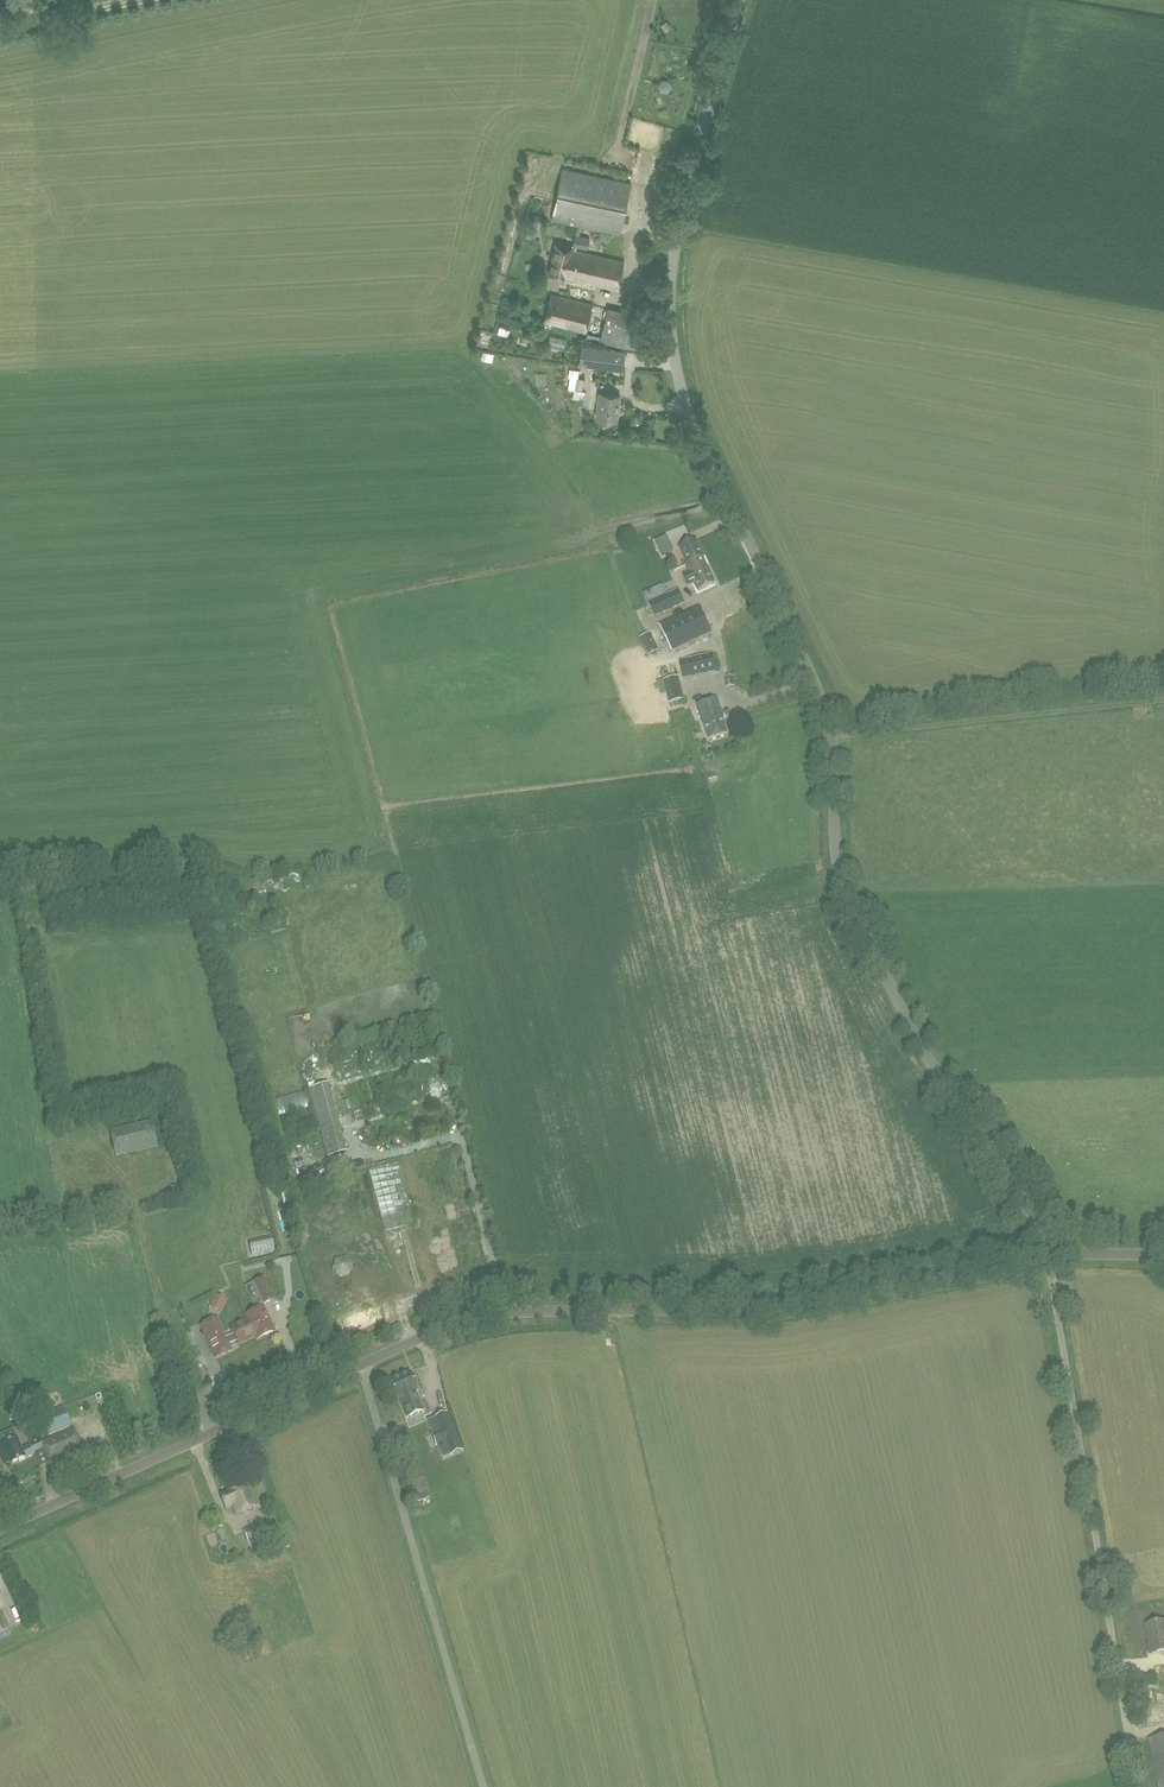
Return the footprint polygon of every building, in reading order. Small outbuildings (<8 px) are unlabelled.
[(553,219),(579,225),(582,226),(621,235),(632,184),(563,169),(553,219)] [(580,236),(582,226),(579,225),(572,247),(577,248),(578,247),(588,249),(591,238),(580,236)] [(625,261),(577,251),(577,248),(572,247),(556,243),(549,276),(564,279),(565,277),(619,289),(625,261)] [(544,323),(586,333),(593,305),(551,295),(544,323)] [(600,340),(623,346),(632,313),(609,307),(600,340)] [(503,326),(501,333),(512,336),(514,329),(503,326)] [(582,346),(580,366),(623,372),(625,351),(582,346)] [(573,370),(572,377),(582,379),(583,372),(573,370)] [(617,421),(620,395),(600,393),(596,419),(617,421)] [(715,583),(703,557),(705,557),(697,540),(680,547),(688,564),(687,565),(699,591),(715,583)] [(656,616),(685,603),(679,590),(650,603),(656,616)] [(672,651),(712,632),(700,606),(660,625),(672,651)] [(641,637),(649,655),(660,651),(651,633),(641,637)] [(696,644),(702,654),(707,651),(702,641),(696,644)] [(684,678),(718,669),(714,653),(680,661),(684,678)] [(685,700),(679,676),(663,680),(669,704),(685,700)] [(735,686),(734,676),(726,677),(728,687),(735,686)] [(729,734),(718,698),(697,705),(708,741),(729,734)] [(328,1084),(309,1088),(319,1123),(337,1118),(328,1084)] [(279,1111),(308,1101),(304,1091),(276,1101),(279,1111)] [(157,1147),(151,1121),(150,1116),(125,1121),(127,1126),(110,1130),(116,1156),(157,1147)] [(343,1138),(324,1143),(328,1157),(346,1152),(343,1138)] [(69,1162),(77,1158),(71,1148),(64,1152),(69,1162)] [(415,1224),(398,1163),(369,1171),(385,1233),(415,1224)] [(252,1242),(256,1256),(277,1250),(273,1237),(252,1242)] [(332,1269),(339,1277),(350,1275),(353,1265),(346,1257),(336,1259),(332,1269)] [(256,1311),(246,1315),(249,1321),(231,1329),(239,1345),(256,1337),(257,1340),(274,1332),(262,1305),(274,1300),(264,1278),(254,1282),(261,1297),(252,1301),(256,1311)] [(223,1334),(208,1341),(216,1358),(231,1351),(223,1334)] [(411,1372),(390,1380),(398,1399),(400,1398),(409,1418),(425,1411),(417,1391),(419,1390),(411,1372)] [(108,1401),(116,1399),(114,1389),(106,1391),(108,1401)] [(113,1404),(104,1408),(108,1421),(117,1418),(113,1404)] [(49,1434),(72,1425),(64,1408),(42,1417),(49,1434)] [(462,1445),(448,1411),(435,1417),(449,1451),(462,1445)] [(118,1419),(110,1422),(113,1430),(121,1427),(118,1419)] [(74,1429),(42,1443),(45,1449),(44,1449),(51,1464),(83,1449),(74,1429)] [(128,1443),(137,1438),(133,1429),(123,1434),(128,1443)] [(44,1449),(45,1449),(42,1443),(36,1430),(25,1435),(30,1445),(21,1449),(16,1439),(0,1446),(0,1456),(5,1467),(44,1449)] [(247,1484),(221,1495),(226,1508),(233,1505),(237,1515),(257,1506),(247,1484)] [(261,1524),(244,1531),(253,1552),(275,1543),(270,1531),(265,1533),(261,1524)] [(8,1630),(0,1611),(0,1634),(8,1630)] [(1148,1624),(1151,1643),(1149,1643),(1151,1654),(1163,1652),(1163,1622),(1148,1624)] [(240,1643),(246,1657),(255,1653),(249,1639),(240,1643)]
